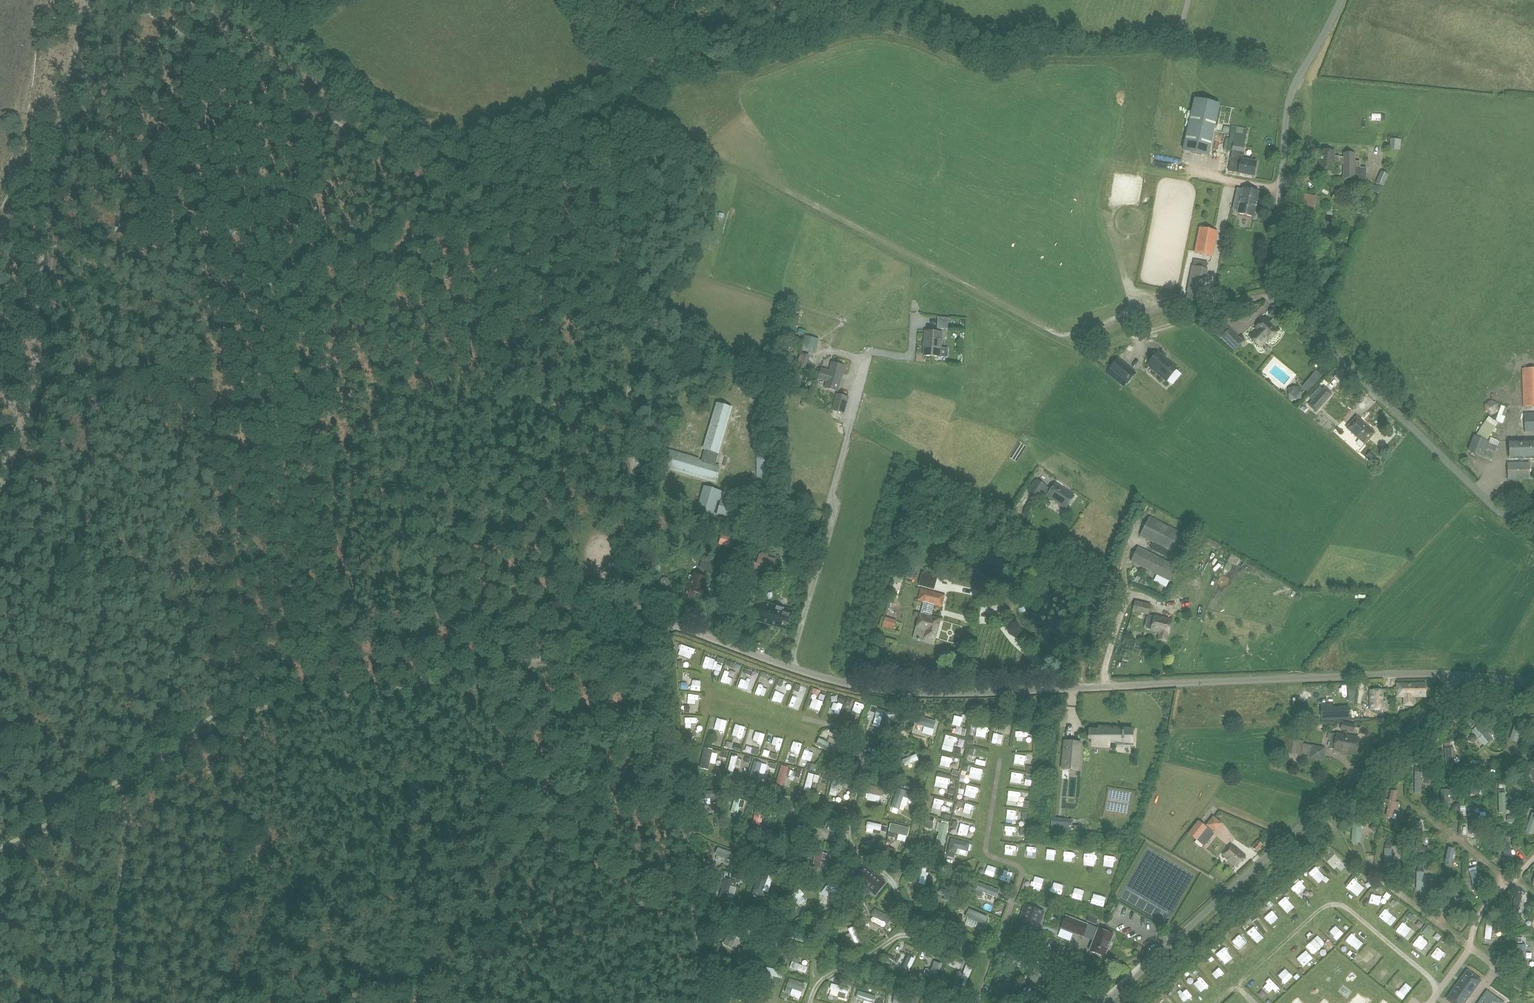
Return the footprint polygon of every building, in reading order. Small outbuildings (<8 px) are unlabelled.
[(1194,98),(1182,151),(1208,156),(1220,104),(1194,98)] [(1256,162),(1243,159),(1244,152),(1243,152),(1246,136),(1231,134),(1227,151),(1232,152),(1228,171),(1238,173),(1238,172),(1253,175),(1256,162)] [(1401,139),(1390,138),(1389,148),(1400,150),(1401,139)] [(1334,156),(1334,151),(1320,150),(1319,170),(1334,170),(1334,164),(1343,165),(1343,178),(1356,178),(1356,184),(1366,184),(1366,168),(1360,168),(1360,161),(1355,161),(1355,153),(1344,153),(1344,158),(1339,158),(1339,156),(1334,156)] [(1381,171),(1376,183),(1383,186),(1388,175),(1381,171)] [(1259,192),(1237,187),(1234,201),(1239,202),(1237,213),(1253,217),(1259,192)] [(1298,201),(1306,202),(1307,195),(1299,194),(1298,201)] [(1316,196),(1307,195),(1306,202),(1305,206),(1314,207),(1316,196)] [(1195,252),(1212,256),(1217,231),(1200,227),(1195,252)] [(1208,268),(1192,265),(1186,293),(1203,296),(1208,268)] [(1268,314),(1277,323),(1283,317),(1274,308),(1268,314)] [(799,316),(792,314),(789,330),(795,331),(799,316)] [(938,317),(937,328),(947,329),(948,318),(938,317)] [(1268,341),(1278,330),(1265,317),(1255,329),(1256,329),(1249,337),(1260,347),(1267,340),(1268,341)] [(1243,342),(1230,328),(1229,329),(1224,323),(1214,334),(1219,339),(1221,338),(1234,351),(1243,342)] [(940,333),(925,332),(923,356),(939,357),(940,333)] [(819,340),(805,336),(801,350),(816,354),(819,340)] [(1178,368),(1158,351),(1146,365),(1166,382),(1178,368)] [(1127,384),(1135,373),(1117,358),(1108,369),(1127,384)] [(844,367),(832,363),(830,372),(821,369),(819,379),(827,381),(825,387),(837,391),(844,367)] [(1522,368),(1523,406),(1533,406),(1533,368),(1522,368)] [(1302,387),(1308,393),(1321,377),(1315,371),(1302,387)] [(1301,399),(1301,387),(1288,387),(1289,399),(1301,399)] [(1316,411),(1331,394),(1324,388),(1309,405),(1316,411)] [(837,394),(832,411),(845,414),(849,397),(837,394)] [(718,454),(732,407),(716,403),(702,450),(704,450),(701,460),(715,464),(718,454)] [(1502,423),(1508,408),(1501,405),(1495,421),(1502,423)] [(1524,414),(1524,432),(1533,432),(1533,413),(1524,414)] [(1374,433),(1357,416),(1346,428),(1365,444),(1374,433)] [(1485,421),(1476,435),(1486,441),(1495,427),(1498,423),(1488,417),(1485,421),(1486,421),(1486,422),(1485,421)] [(1488,443),(1488,442),(1473,436),(1468,450),(1483,456),(1493,461),(1499,448),(1488,443)] [(1522,460),(1522,440),(1509,440),(1509,460),(1522,460)] [(1522,460),(1533,460),(1533,440),(1522,440),(1522,460)] [(717,468),(714,467),(697,462),(698,459),(662,448),(657,465),(714,482),(717,468)] [(1376,455),(1371,450),(1366,456),(1372,460),(1376,455)] [(757,455),(757,478),(773,478),(773,455),(757,455)] [(1507,462),(1508,479),(1530,479),(1529,463),(1507,462)] [(1028,491),(1039,498),(1042,494),(1046,496),(1065,509),(1074,496),(1055,483),(1051,489),(1036,480),(1028,491)] [(722,499),(724,492),(703,486),(696,512),(716,518),(718,515),(741,522),(745,506),(722,499)] [(1187,536),(1149,517),(1139,536),(1152,543),(1150,549),(1175,562),(1187,536)] [(1138,518),(1135,527),(1140,529),(1144,520),(1138,518)] [(718,544),(732,549),(736,538),(722,533),(718,544)] [(1220,545),(1210,539),(1207,544),(1218,550),(1220,545)] [(1131,561),(1169,581),(1176,567),(1138,547),(1131,561)] [(776,559),(759,554),(756,564),(753,563),(751,570),(771,576),(776,559)] [(919,585),(934,589),(937,577),(922,573),(919,585)] [(687,581),(683,597),(693,600),(695,592),(702,594),(706,577),(692,574),(691,581),(687,581)] [(945,595),(929,591),(921,589),(918,601),(923,602),(934,605),(942,607),(945,595)] [(722,591),(717,590),(714,601),(719,603),(722,591)] [(1151,605),(1135,601),(1132,611),(1148,615),(1151,605)] [(920,641),(934,645),(940,619),(931,616),(934,605),(923,602),(913,638),(913,640),(917,641),(917,642),(920,642),(920,641)] [(787,624),(791,611),(763,603),(758,622),(780,628),(782,622),(787,624)] [(1158,634),(1157,639),(1167,642),(1172,620),(1154,615),(1154,616),(1150,615),(1146,629),(1150,630),(1150,632),(1158,634)] [(896,620),(885,617),(882,627),(893,630),(896,620)] [(685,644),(696,648),(697,642),(687,639),(685,644)] [(720,664),(722,652),(710,650),(707,661),(720,664)] [(734,678),(739,658),(731,656),(725,676),(734,678)] [(750,662),(748,668),(755,671),(757,665),(750,662)] [(766,666),(764,672),(770,674),(772,668),(766,666)] [(751,686),(756,676),(746,672),(741,682),(751,686)] [(706,684),(706,673),(697,673),(696,684),(706,684)] [(758,686),(765,688),(768,678),(761,676),(758,686)] [(1423,683),(1397,684),(1398,697),(1404,697),(1404,701),(1412,701),(1412,697),(1424,696),(1423,683)] [(694,690),(695,698),(703,696),(701,689),(694,690)] [(800,701),(802,692),(796,690),(794,699),(800,701)] [(1369,710),(1386,710),(1386,702),(1384,702),(1384,690),(1369,690),(1369,710)] [(813,702),(824,706),(828,696),(817,692),(813,702)] [(855,696),(854,707),(866,707),(867,696),(855,696)] [(843,709),(846,698),(842,697),(838,707),(843,709)] [(876,712),(883,710),(881,703),(874,705),(876,712)] [(1333,720),(1332,707),(1332,703),(1320,704),(1320,720),(1333,720)] [(1348,707),(1332,707),(1333,720),(1349,719),(1348,707)] [(968,718),(969,711),(959,710),(958,717),(968,718)] [(701,724),(701,712),(691,712),(691,723),(701,724)] [(730,729),(733,715),(726,714),(724,728),(730,729)] [(745,720),(743,729),(749,731),(751,721),(745,720)] [(980,732),(992,732),(992,721),(981,721),(980,732)] [(1334,750),(1355,754),(1358,738),(1347,736),(1348,731),(1353,732),(1354,725),(1342,723),(1341,730),(1343,730),(1342,735),(1337,734),(1337,735),(1332,734),(1329,749),(1334,750)] [(1089,728),(1087,740),(1091,740),(1091,746),(1110,748),(1111,742),(1133,744),(1134,728),(1098,725),(1098,729),(1089,728)] [(764,726),(760,737),(766,740),(770,728),(764,726)] [(1006,739),(1008,728),(997,727),(995,738),(1006,739)] [(774,741),(784,744),(788,733),(778,730),(774,741)] [(951,730),(948,743),(958,746),(962,733),(951,730)] [(1303,741),(1280,736),(1279,744),(1282,745),(1281,752),(1300,756),(1300,755),(1309,757),(1309,758),(1323,761),(1325,747),(1303,743),(1303,741)] [(797,747),(802,749),(805,740),(800,738),(797,747)] [(1063,740),(1061,769),(1079,771),(1081,742),(1063,740)] [(805,752),(810,754),(813,745),(808,743),(805,752)] [(907,754),(910,760),(922,755),(920,749),(907,754)] [(979,759),(990,762),(991,756),(981,753),(979,759)] [(785,760),(783,774),(791,775),(793,761),(785,760)] [(986,774),(987,764),(967,761),(965,771),(986,774)] [(1025,778),(1026,767),(1016,766),(1015,776),(1025,778)] [(809,780),(815,782),(819,769),(813,767),(809,780)] [(943,768),(941,783),(952,785),(954,769),(943,768)] [(970,779),(969,784),(963,783),(962,789),(981,793),(983,782),(970,779)] [(1133,808),(1134,785),(1115,784),(1114,808),(1133,808)] [(1501,809),(1509,809),(1508,789),(1500,790),(1501,809)] [(905,806),(910,793),(902,791),(898,804),(905,806)] [(1445,794),(1448,808),(1454,807),(1452,793),(1445,794)] [(951,807),(952,796),(941,795),(940,806),(951,807)] [(962,810),(973,812),(976,802),(964,800),(962,810)] [(1011,801),(1010,810),(1024,811),(1025,803),(1011,801)] [(950,840),(951,819),(940,818),(940,839),(950,840)] [(1072,821),(1052,819),(1051,829),(1070,831),(1072,821)] [(1189,834),(1195,839),(1199,835),(1207,842),(1214,833),(1205,826),(1199,821),(1189,834)] [(899,833),(900,825),(888,823),(887,831),(899,833)] [(1366,837),(1365,825),(1356,826),(1357,838),(1366,837)] [(971,849),(974,835),(956,831),(953,845),(971,849)] [(1010,849),(1023,850),(1023,840),(1010,839),(1010,849)] [(1257,852),(1263,844),(1257,840),(1252,847),(1257,852)] [(1031,841),(1029,850),(1040,853),(1042,843),(1031,841)] [(1077,858),(1081,848),(1073,844),(1069,854),(1077,858)] [(831,845),(817,846),(819,862),(832,861),(831,845)] [(1236,866),(1241,860),(1243,862),(1244,859),(1243,858),(1244,856),(1231,845),(1223,855),(1236,866)] [(1099,860),(1100,851),(1087,850),(1087,859),(1099,860)] [(1311,870),(1321,878),(1326,872),(1321,868),(1324,865),(1319,861),(1311,870)] [(854,878),(875,896),(886,883),(865,865),(854,878)] [(1482,865),(1470,869),(1475,887),(1487,883),(1482,865)] [(924,867),(920,878),(928,880),(932,870),(924,867)] [(1046,885),(1049,873),(1039,870),(1035,882),(1046,885)] [(1349,882),(1358,890),(1366,882),(1357,873),(1349,882)] [(1295,881),(1303,890),(1311,882),(1303,874),(1295,881)] [(1067,889),(1070,879),(1058,876),(1055,886),(1067,889)] [(1001,892),(1003,885),(984,878),(981,885),(1001,892)] [(1077,890),(1088,892),(1089,884),(1079,882),(1077,890)] [(805,884),(795,888),(800,898),(810,894),(805,884)] [(1290,900),(1296,893),(1289,886),(1282,893),(1290,900)] [(1324,897),(1327,891),(1317,886),(1314,891),(1324,897)] [(1098,888),(1095,898),(1104,901),(1108,892),(1098,888)] [(1389,903),(1382,911),(1386,915),(1393,906),(1389,903)] [(978,922),(984,909),(973,904),(967,916),(978,922)] [(1043,911),(1026,904),(1015,930),(1033,937),(1043,911)] [(1274,917),(1278,912),(1267,904),(1263,909),(1274,917)] [(1066,915),(1061,927),(1082,936),(1093,940),(1089,950),(1104,956),(1113,934),(1098,928),(1087,924),(1066,915)] [(1098,919),(1089,916),(1087,921),(1096,924),(1098,919)] [(1406,931),(1412,921),(1404,916),(1398,926),(1406,931)] [(1253,930),(1263,923),(1259,918),(1249,925),(1253,930)] [(1339,920),(1332,927),(1340,936),(1347,929),(1339,920)] [(1356,943),(1363,935),(1355,928),(1348,936),(1356,943)] [(1424,948),(1432,937),(1422,929),(1414,940),(1424,948)] [(1323,930),(1316,934),(1321,944),(1328,940),(1323,930)] [(1309,942),(1316,951),(1321,947),(1313,938),(1309,942)] [(1458,950),(1462,944),(1456,941),(1453,946),(1458,950)] [(1432,951),(1443,960),(1450,951),(1440,942),(1432,951)] [(912,969),(921,950),(914,946),(905,965),(912,969)] [(1237,947),(1231,952),(1236,958),(1242,954),(1237,947)] [(1306,961),(1315,956),(1310,947),(1301,952),(1306,961)] [(1375,964),(1383,955),(1374,947),(1366,956),(1375,964)] [(805,964),(812,966),(814,960),(807,957),(805,964)] [(1223,962),(1218,966),(1223,972),(1227,969),(1223,962)] [(1388,978),(1394,971),(1389,966),(1382,973),(1388,978)] [(1442,996),(1451,1002),(1462,1002),(1479,980),(1463,968),(1442,996)] [(1201,976),(1208,985),(1212,982),(1205,972),(1201,976)] [(811,980),(801,976),(798,984),(808,988),(811,980)] [(1184,990),(1190,1000),(1198,995),(1192,985),(1184,990)] [(865,995),(878,999),(881,990),(868,986),(865,995)] [(1487,990),(1478,1002),(1504,1002),(1487,990)]
